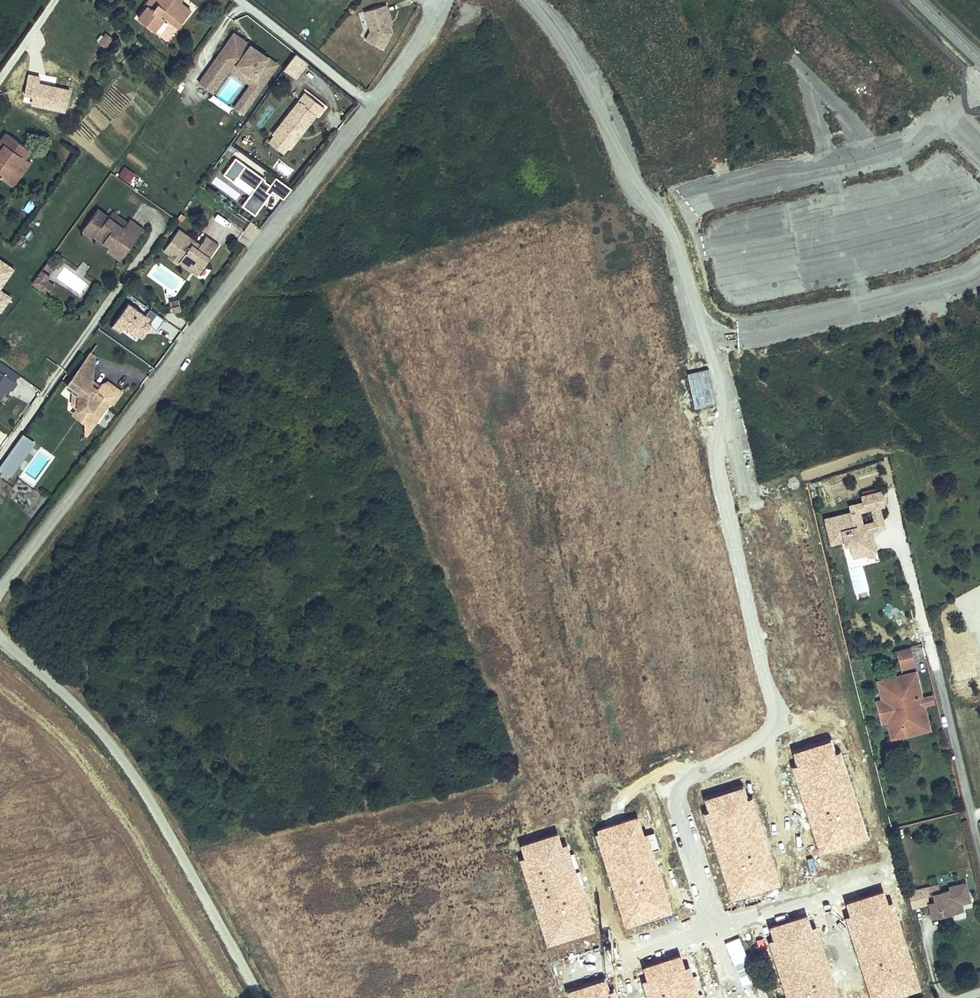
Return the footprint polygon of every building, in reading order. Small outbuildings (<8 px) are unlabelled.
[(180,1),(178,0),(149,0),(147,4),(149,5),(139,18),(154,30),(164,18),(162,16),(164,14),(176,23),(179,25),(191,10),(180,1)] [(387,5),(366,11),(371,30),(366,40),(383,49),(392,33),(390,26),(387,14),(389,14),(387,5)] [(105,48),(113,39),(105,31),(96,40),(105,48)] [(233,33),(215,59),(224,65),(224,64),(228,58),(255,77),(240,99),(248,104),(276,63),(250,45),(248,47),(244,43),(245,42),(233,33)] [(284,69),(295,78),(307,62),(296,52),(284,69)] [(215,59),(198,83),(211,92),(228,67),(224,64),(224,65),(215,59)] [(33,104),(65,111),(70,89),(39,82),(40,76),(30,74),(26,93),(35,95),(33,104)] [(306,92),(275,135),(276,136),(291,147),(293,148),(317,114),(319,115),(325,106),(306,92)] [(234,108),(241,113),(248,104),(240,99),(234,108)] [(26,159),(25,158),(31,150),(7,133),(0,142),(5,145),(5,146),(0,153),(0,176),(12,185),(21,173),(18,171),(26,159)] [(291,147),(276,136),(272,142),(287,153),(291,147)] [(66,143),(60,154),(72,160),(78,150),(66,143)] [(282,199),(291,186),(237,151),(220,176),(247,193),(239,204),(255,214),(270,191),(282,199)] [(23,175),(31,163),(26,159),(18,171),(21,173),(23,175)] [(122,164),(115,174),(128,183),(135,173),(122,164)] [(136,239),(107,218),(96,210),(81,231),(92,239),(93,237),(108,248),(109,248),(113,242),(126,252),(136,239)] [(136,239),(142,231),(128,221),(126,224),(110,213),(107,218),(136,239)] [(219,244),(206,235),(200,243),(198,247),(192,243),(195,239),(179,228),(163,250),(169,254),(170,255),(173,250),(176,249),(184,254),(179,261),(198,274),(219,244)] [(120,262),(126,252),(113,242),(109,248),(108,248),(106,252),(120,262)] [(184,254),(176,249),(173,250),(170,255),(169,254),(168,256),(178,263),(179,261),(184,254)] [(14,268),(0,258),(0,288),(14,268)] [(41,269),(32,281),(47,291),(53,283),(46,279),(49,275),(41,269)] [(0,298),(0,309),(1,310),(11,296),(5,292),(0,298)] [(132,293),(127,300),(144,313),(149,306),(132,293)] [(181,309),(179,298),(170,300),(172,311),(181,309)] [(151,336),(162,316),(147,308),(145,312),(124,300),(109,327),(137,342),(143,331),(151,336)] [(96,355),(91,352),(74,375),(80,376),(83,364),(94,366),(96,355)] [(98,388),(91,384),(92,379),(93,370),(94,366),(83,364),(80,376),(74,375),(67,385),(74,390),(72,403),(78,407),(93,408),(93,414),(98,418),(110,401),(113,403),(122,391),(108,381),(100,384),(98,388)] [(6,391),(8,387),(11,389),(11,390),(17,382),(0,370),(0,399),(6,391)] [(98,388),(100,384),(92,379),(91,384),(98,388)] [(93,414),(93,408),(78,407),(73,414),(85,423),(87,434),(98,418),(93,414)] [(7,477),(9,478),(35,442),(23,433),(21,435),(31,443),(21,457),(16,454),(12,459),(11,458),(10,460),(16,464),(7,477)] [(0,465),(0,472),(7,477),(16,464),(10,460),(11,458),(12,459),(16,454),(21,457),(31,443),(21,435),(0,465)] [(884,505),(881,491),(863,496),(864,502),(866,510),(873,508),(879,506),(884,505)] [(866,510),(864,502),(851,506),(853,513),(853,512),(858,533),(871,530),(884,527),(879,506),(873,508),(876,521),(863,525),(860,511),(866,510)] [(871,530),(858,533),(853,512),(853,513),(826,519),(832,543),(846,540),(851,543),(853,552),(859,556),(876,551),(871,530)] [(921,643),(911,645),(922,694),(932,691),(921,643)] [(899,669),(914,666),(910,646),(895,648),(899,669)] [(906,682),(918,679),(916,672),(904,675),(906,682)] [(915,699),(923,697),(918,679),(906,682),(904,675),(878,681),(881,692),(886,691),(888,698),(882,700),(877,701),(882,722),(888,721),(893,719),(895,727),(890,728),(892,739),(918,733),(917,725),(929,722),(925,706),(917,707),(915,699)] [(917,707),(925,706),(924,705),(934,702),(933,695),(923,698),(923,697),(915,699),(917,707)] [(917,725),(918,733),(931,730),(929,722),(917,725)] [(936,900),(930,902),(929,902),(930,902),(932,912),(942,909),(944,914),(955,912),(953,907),(962,905),(962,903),(971,900),(967,882),(951,886),(952,888),(940,891),(939,884),(928,886),(930,894),(934,893),(936,900)] [(930,902),(929,902),(930,902),(929,894),(930,894),(928,886),(919,888),(923,904),(930,902)] [(919,888),(909,891),(913,907),(923,904),(919,888)] [(801,958),(844,947),(836,916),(793,928),(801,958)]
